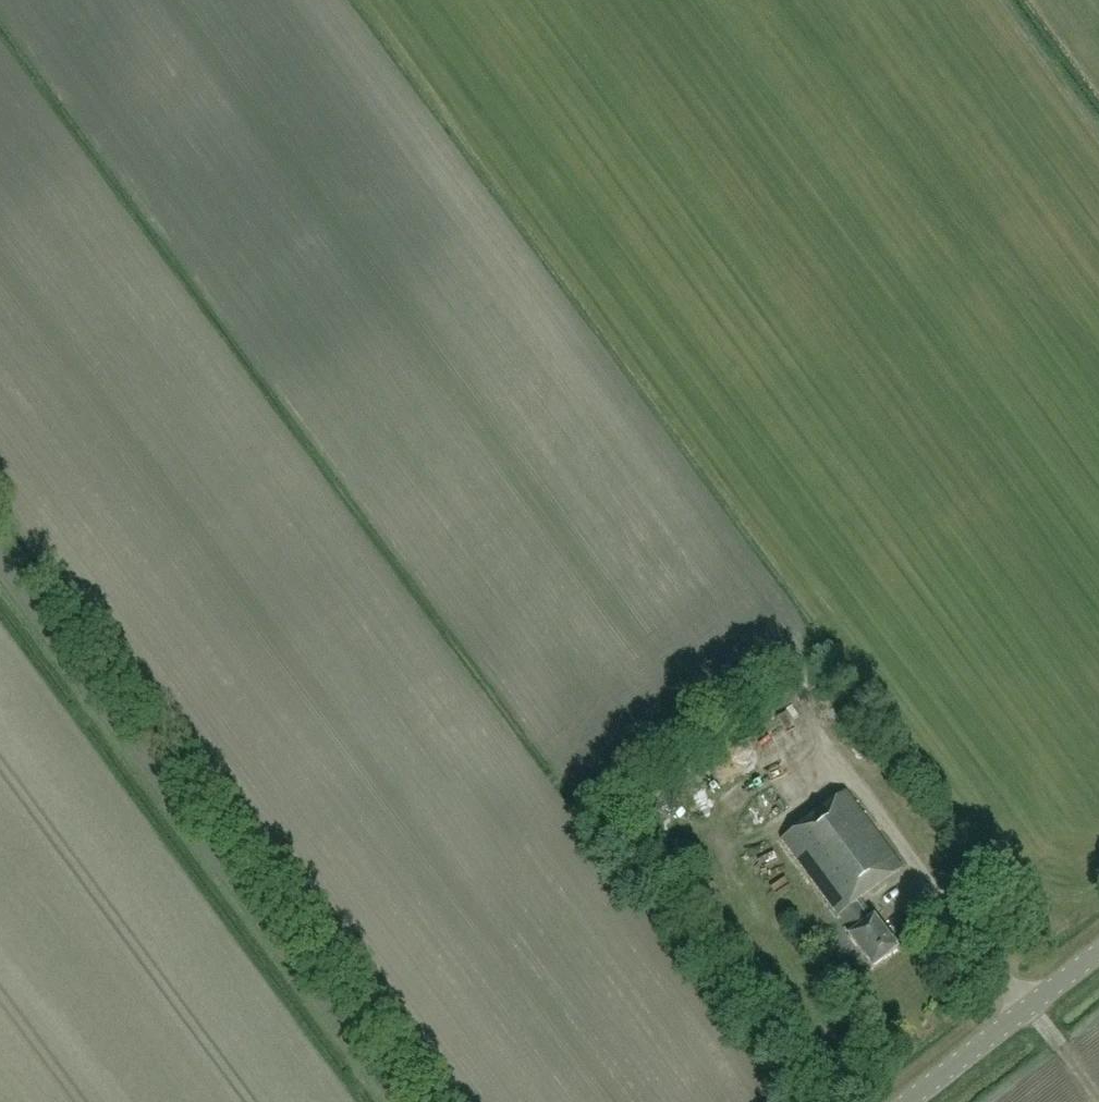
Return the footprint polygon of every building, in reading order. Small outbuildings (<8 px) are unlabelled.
[(732,757),(739,771),(757,762),(749,748),(732,757)] [(871,966),(897,948),(873,916),(869,918),(857,901),(903,867),(846,790),(781,838),(837,915),(838,914),(851,932),(848,934),(871,966)]
